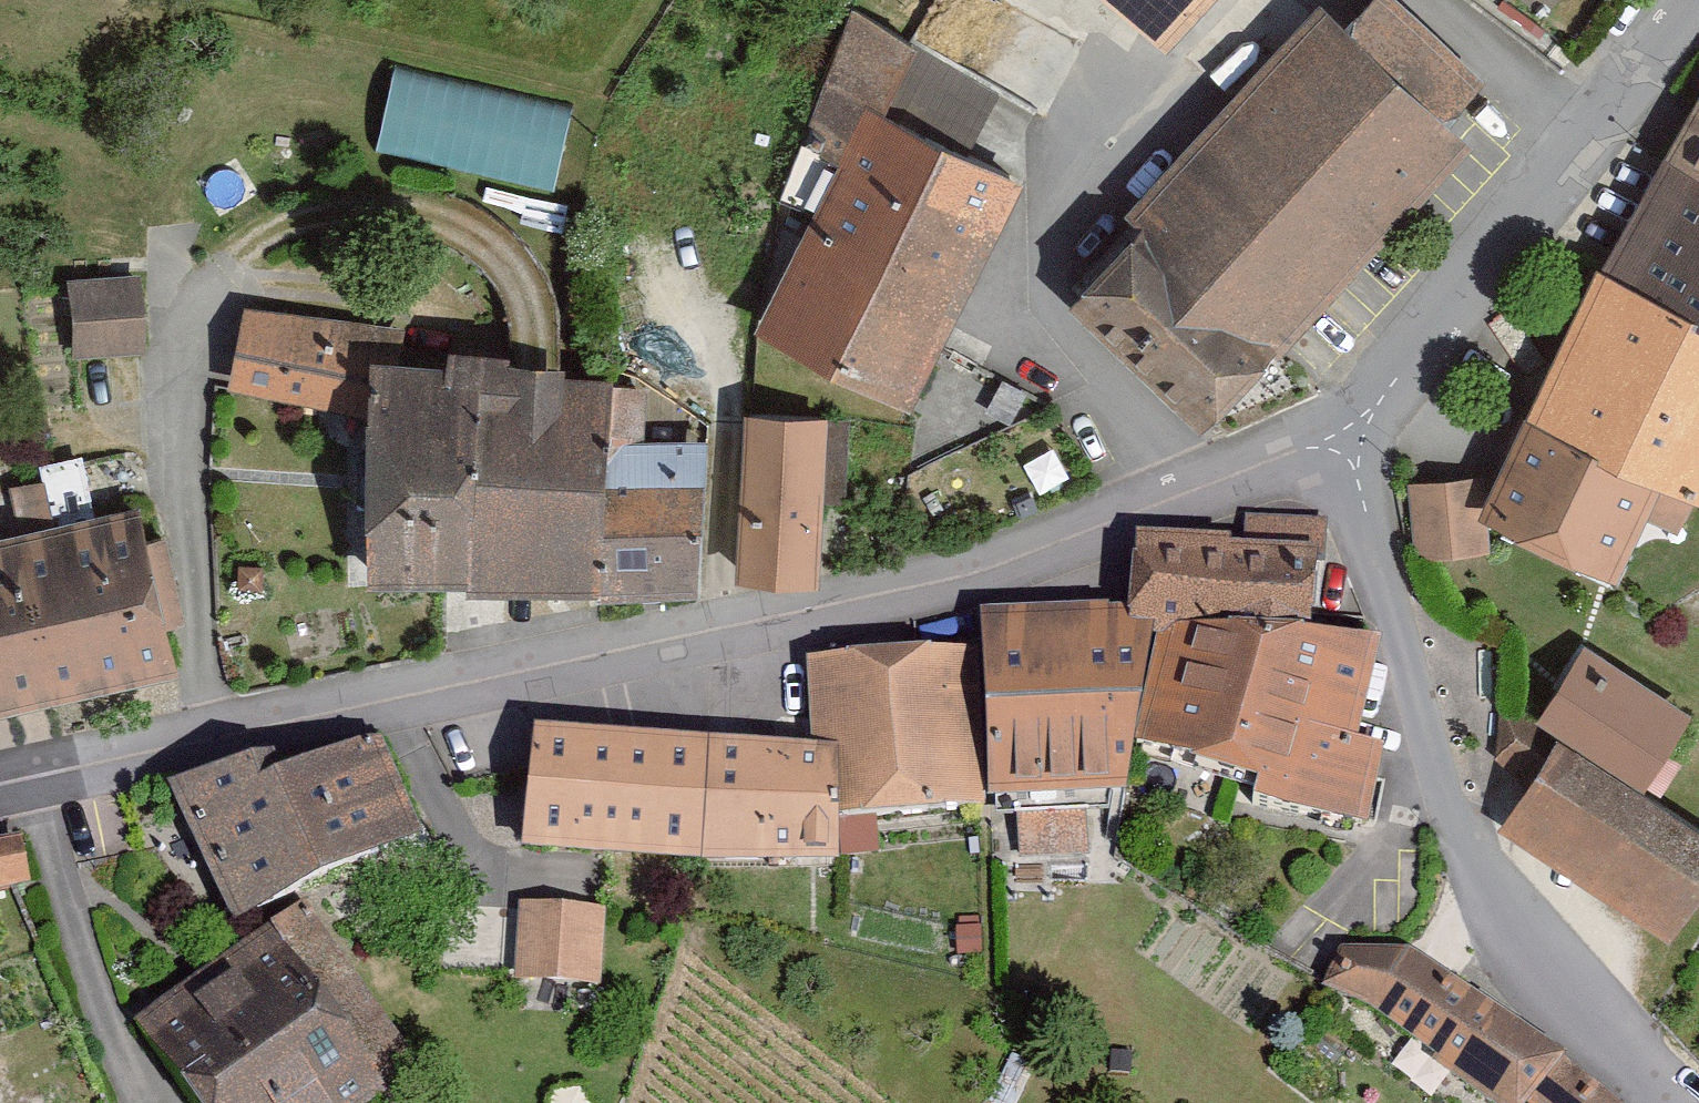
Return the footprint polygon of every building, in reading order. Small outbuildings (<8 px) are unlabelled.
[(1151,63),(1210,0),(1084,0),(1151,63)] [(1466,95),(1368,2),(1330,42),(1306,20),(1109,225),(1124,240),(1252,362),(1450,155),(1428,134),(1466,95)] [(558,189),(578,108),(398,64),(378,146),(558,189)] [(1586,287),(1473,523),(1604,586),(1642,500),(1694,522),(1698,513),(1698,88),(1586,287)] [(739,342),(887,419),(1002,199),(854,122),(739,342)] [(1056,311),(1183,433),(1231,384),(1252,362),(1124,240),(1056,311)] [(79,283),(81,363),(147,362),(145,281),(79,283)] [(379,373),(397,374),(403,329),(242,309),(226,387),(376,426),(379,373)] [(376,426),(368,590),(477,596),(491,362),(489,351),(447,349),(446,376),(397,374),(379,373),(376,426)] [(612,368),(491,362),(477,596),(477,599),(598,606),(611,388),(612,368)] [(611,388),(598,606),(695,601),(711,424),(650,385),(611,388)] [(742,418),(733,587),(816,591),(824,422),(742,418)] [(17,510),(92,496),(86,463),(11,477),(17,510)] [(1402,498),(1407,573),(1474,569),(1470,494),(1402,498)] [(176,678),(122,511),(0,544),(0,712),(176,678)] [(1320,542),(1319,560),(1325,561),(1327,516),(1246,511),(1245,526),(1245,538),(1320,542)] [(1130,619),(1156,622),(1237,616),(1313,617),(1319,560),(1320,542),(1245,538),(1245,526),(1138,523),(1129,601),(1130,619)] [(978,607),(980,643),(985,791),(1127,787),(1136,736),(1156,622),(1130,619),(1129,601),(978,607)] [(1237,616),(1156,622),(1136,736),(1259,771),(1253,787),(1369,820),(1385,741),(1359,732),(1379,633),(1313,617),(1237,616)] [(843,737),(839,810),(986,800),(985,791),(980,643),(806,653),(811,735),(843,737)] [(1490,836),(1655,940),(1698,871),(1698,851),(1626,805),(1677,726),(1574,660),(1525,737),(1545,750),(1490,836)] [(276,742),(180,781),(234,914),(430,834),(383,720),(283,761),(276,742)] [(811,735),(533,721),(526,840),(836,856),(839,810),(843,737),(811,735)] [(1075,873),(1074,833),(1009,834),(1009,874),(1075,873)] [(9,853),(0,854),(0,893),(16,891),(9,853)] [(134,1016),(197,1102),(363,1102),(424,1059),(305,894),(134,1016)] [(514,918),(509,992),(587,998),(593,923),(514,918)] [(1557,1067),(1553,1073),(1403,965),(1326,964),(1317,1004),(1360,1024),(1471,1102),(1607,1102),(1557,1067)]
